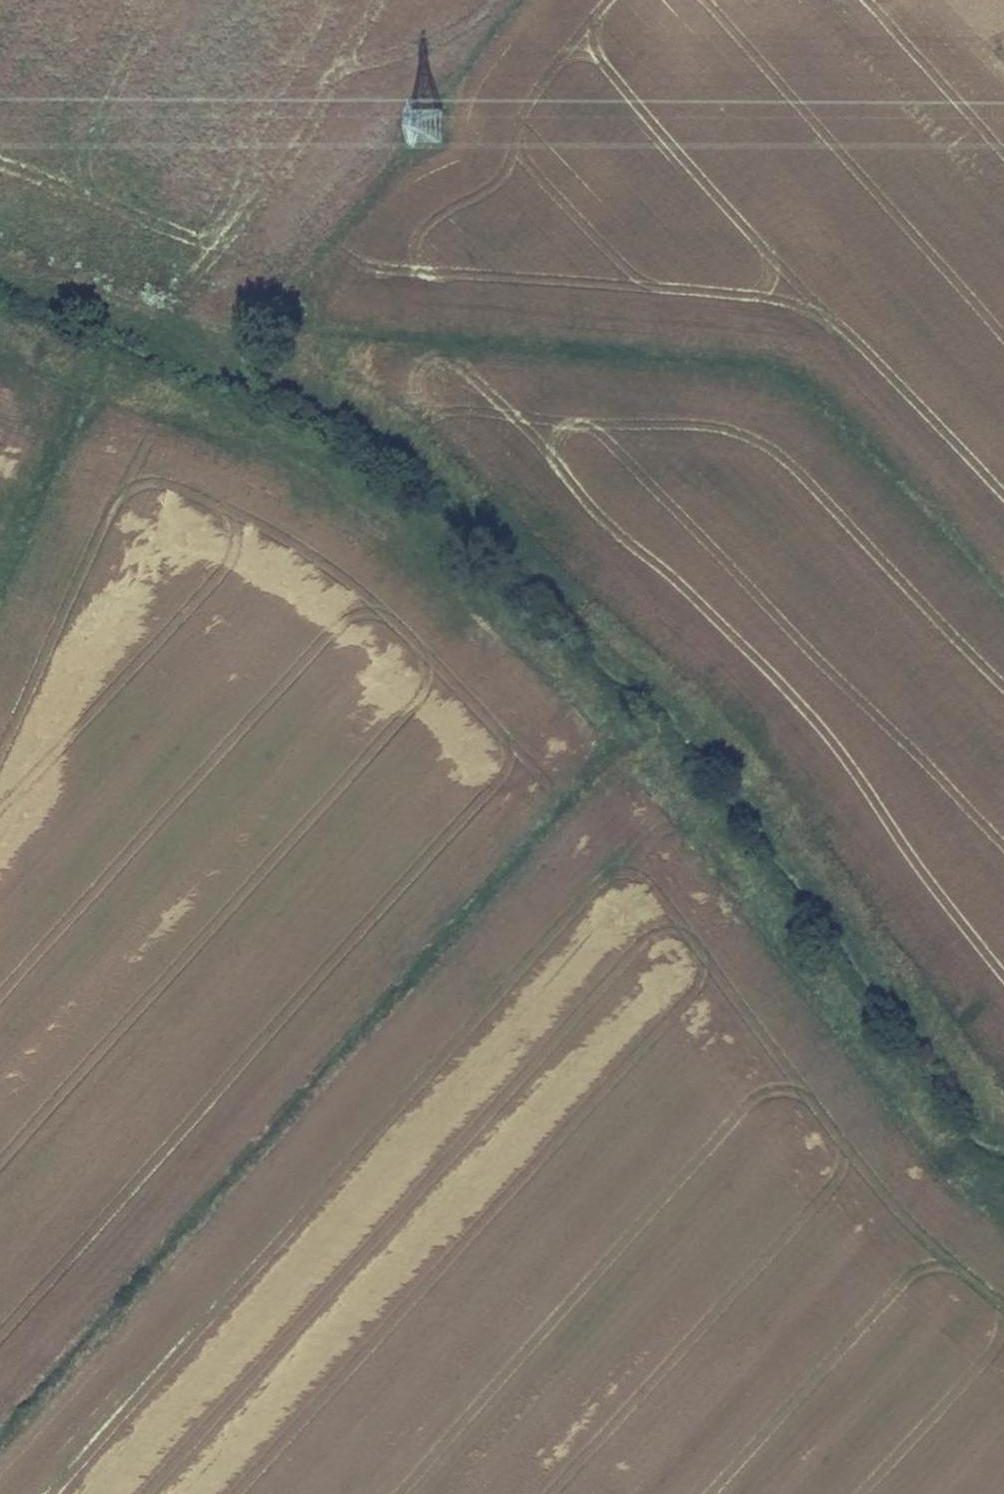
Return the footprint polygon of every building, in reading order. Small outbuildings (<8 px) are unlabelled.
[(442,109),(411,109),(412,143),(443,142),(442,109)]
